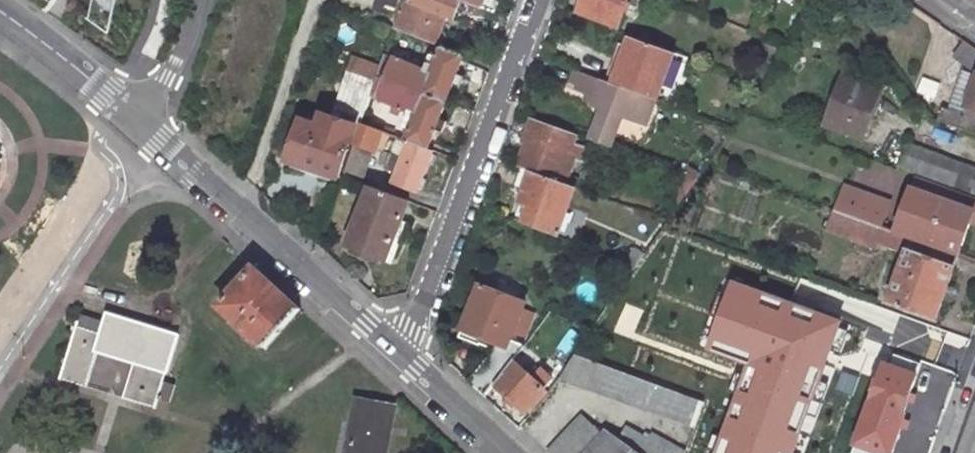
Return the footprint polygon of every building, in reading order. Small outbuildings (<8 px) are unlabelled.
[(444,10),(451,13),(455,0),(399,0),(397,6),(406,9),(400,27),(434,40),(444,10)] [(574,9),(616,24),(622,6),(624,0),(578,0),(574,9)] [(400,27),(406,9),(397,6),(391,24),(400,27)] [(637,12),(622,6),(616,24),(631,29),(637,12)] [(604,77),(654,95),(671,48),(626,31),(621,44),(615,63),(610,61),(604,77)] [(964,36),(956,48),(974,61),(974,44),(964,36)] [(428,52),(423,67),(393,55),(386,74),(445,97),(463,51),(441,42),(436,54),(428,52)] [(621,44),(616,42),(610,61),(615,63),(621,44)] [(386,74),(393,55),(382,51),(375,70),(386,74)] [(592,100),(600,102),(589,135),(610,142),(621,111),(646,120),(655,96),(654,95),(604,77),(575,66),(568,81),(595,92),(592,100)] [(858,79),(874,84),(878,76),(861,69),(858,79)] [(367,92),(408,108),(401,129),(408,132),(406,138),(426,146),(433,128),(438,115),(446,98),(445,97),(386,74),(375,70),(367,92)] [(858,79),(839,72),(824,116),(859,128),(874,84),(858,79)] [(961,112),(940,104),(936,117),(938,119),(974,132),(974,72),(961,112)] [(365,83),(349,77),(343,94),(359,100),(365,83)] [(288,154),(336,172),(353,123),(321,111),(317,121),(300,116),(288,154)] [(520,135),(524,136),(515,163),(520,164),(530,168),(560,179),(574,143),(578,131),(528,114),(520,135)] [(447,118),(438,115),(433,128),(443,131),(447,118)] [(382,165),(393,169),(390,177),(416,187),(431,148),(426,146),(406,138),(380,128),(358,120),(352,140),(370,147),(378,150),(374,161),(382,165)] [(905,138),(895,165),(914,172),(974,195),(974,164),(905,138)] [(361,173),(370,147),(352,140),(348,151),(342,168),(361,173)] [(574,143),(560,179),(566,181),(579,144),(574,143)] [(520,164),(508,196),(518,200),(530,168),(520,164)] [(560,179),(530,168),(518,200),(526,203),(520,220),(553,232),(573,184),(566,181),(560,179)] [(972,205),(968,219),(974,222),(974,195),(914,172),(910,183),(921,186),(972,205)] [(841,178),(832,203),(835,205),(840,207),(848,180),(841,178)] [(848,180),(840,207),(851,211),(860,184),(848,180)] [(368,182),(347,239),(387,254),(409,198),(368,182)] [(895,226),(905,230),(921,186),(910,183),(895,226)] [(860,184),(851,211),(880,221),(888,194),(860,184)] [(921,186),(905,230),(912,232),(957,249),(968,219),(972,205),(921,186)] [(840,207),(835,205),(829,224),(880,243),(882,237),(887,224),(880,221),(851,211),(840,207)] [(882,237),(907,246),(912,232),(905,230),(887,224),(882,237)] [(907,246),(901,265),(893,262),(884,288),(892,290),(889,297),(934,314),(957,249),(912,232),(907,246)] [(251,262),(215,304),(262,344),(297,305),(251,262)] [(729,275),(702,343),(748,361),(712,452),(793,452),(845,319),(729,275)] [(521,297),(475,281),(458,327),(496,340),(493,349),(511,355),(522,341),(519,341),(508,336),(517,308),(521,297)] [(890,325),(893,309),(855,302),(852,318),(890,325)] [(530,312),(517,308),(508,336),(519,341),(530,312)] [(102,334),(78,326),(61,379),(88,387),(98,353),(134,364),(123,398),(156,409),(159,399),(172,403),(178,386),(165,382),(167,375),(170,376),(182,334),(109,311),(102,334)] [(478,334),(458,327),(455,336),(475,343),(478,334)] [(571,348),(556,372),(696,421),(705,398),(586,353),(571,348)] [(874,353),(847,450),(858,452),(902,452),(926,367),(874,353)] [(491,383),(520,408),(541,384),(527,372),(510,357),(491,383)] [(527,372),(541,384),(549,376),(535,364),(527,372)] [(354,395),(343,452),(390,452),(399,404),(354,395)] [(580,410),(544,449),(548,452),(579,452),(602,427),(580,410)] [(649,430),(646,434),(626,422),(618,434),(646,452),(683,452),(684,451),(649,430)] [(605,424),(602,427),(579,452),(646,452),(618,434),(605,424)]
